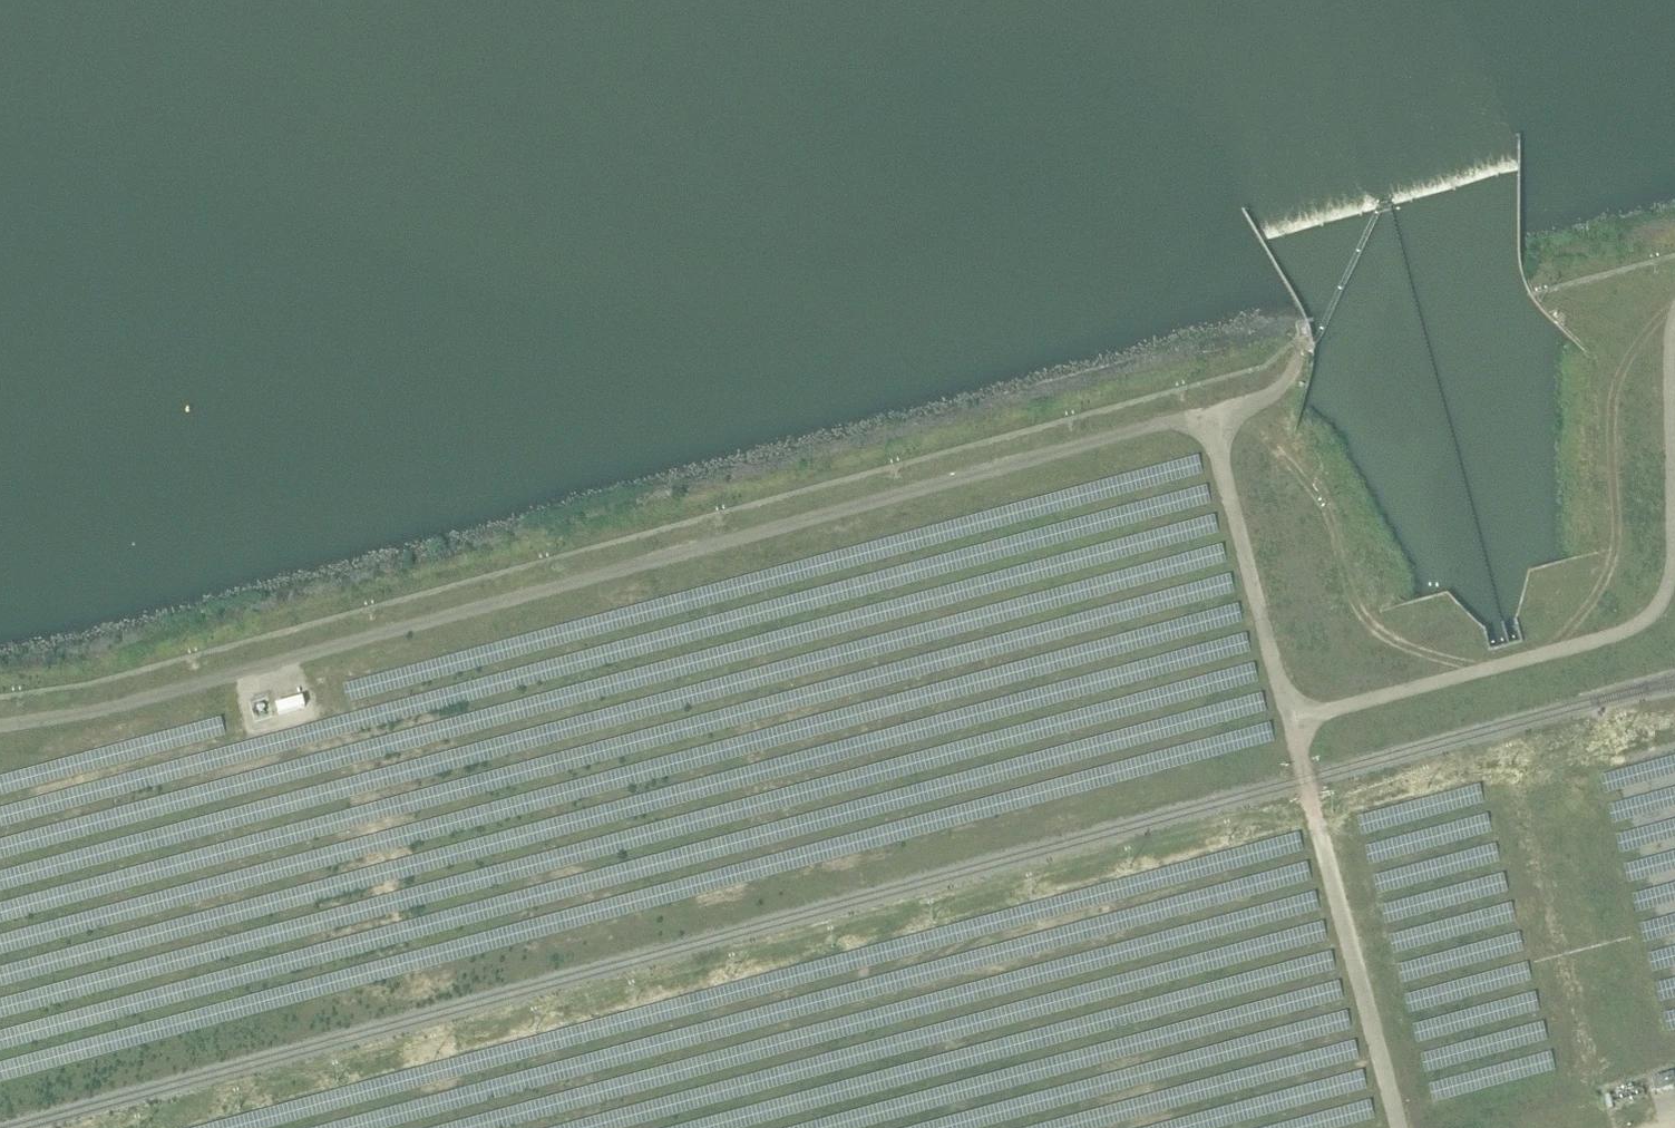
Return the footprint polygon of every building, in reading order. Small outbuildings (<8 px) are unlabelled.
[(302,697),(276,704),(279,714),(305,707),(302,697)]
